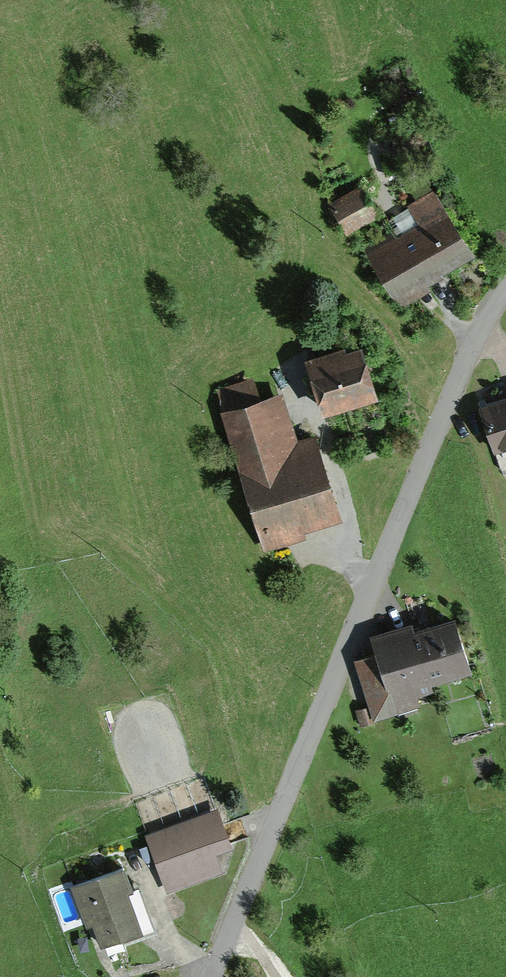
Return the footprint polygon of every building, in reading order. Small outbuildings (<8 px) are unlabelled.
[(420,226),(367,257),(398,310),(430,292),(426,285),(474,258),(435,190),(408,205),(420,226)] [(361,191),(333,205),(348,234),(376,220),(361,191)] [(358,354),(309,369),(322,413),(371,398),(358,354)] [(219,414),(265,553),(305,540),(303,534),(341,521),(313,441),(298,446),(281,396),(261,403),(252,377),(216,389),(224,412),(219,414)] [(478,410),(493,454),(505,450),(505,401),(478,410)] [(376,657),(355,663),(372,717),(425,701),(420,686),(465,673),(450,624),(407,637),(405,630),(371,640),(376,657)] [(148,830),(172,825),(168,803),(144,807),(148,830)] [(215,809),(144,837),(167,894),(221,873),(214,855),(231,848),(215,809)] [(125,870),(73,889),(87,929),(92,927),(99,949),(142,934),(129,897),(134,895),(125,870)]
